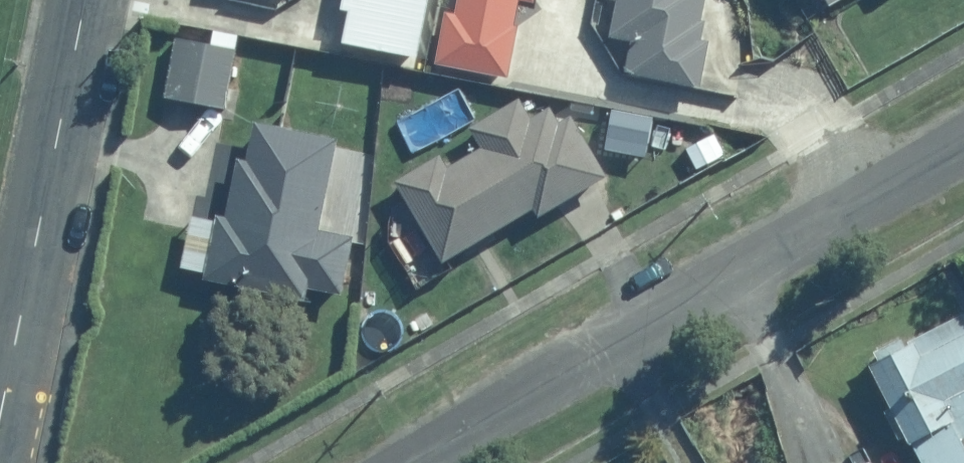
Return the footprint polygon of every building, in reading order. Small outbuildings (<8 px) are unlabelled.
[(221,1),(287,14),(289,0),(221,0),(221,1)] [(435,0),(348,0),(343,20),(359,23),(352,51),(421,66),(435,0)] [(458,16),(450,14),(439,69),(507,82),(523,4),(533,6),(534,0),(461,0),(458,16)] [(611,2),(620,4),(614,40),(636,43),(630,80),(701,91),(708,47),(697,45),(705,0),(611,0),(611,2)] [(235,48),(178,40),(169,105),(227,113),(235,48)] [(443,265),(529,215),(536,226),(612,182),(577,121),(559,131),(547,110),(529,121),(518,102),(469,130),(480,150),(447,170),(440,158),(396,184),(443,265)] [(194,220),(184,281),(339,305),(349,239),(322,235),(337,142),(256,129),(251,164),(234,162),(224,225),(194,220)] [(873,367),(923,462),(963,462),(963,319),(873,367)]
